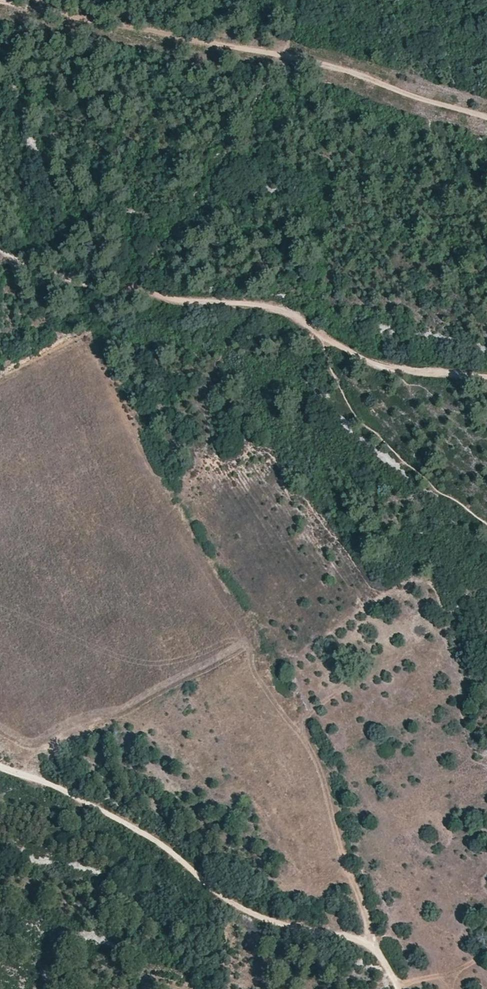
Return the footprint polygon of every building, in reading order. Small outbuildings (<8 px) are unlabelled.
[(392,639),(397,646),(405,641),(399,633),(392,639)] [(373,645),(375,654),(382,652),(381,644),(373,645)] [(406,670),(415,668),(413,660),(405,661),(406,670)] [(390,681),(392,672),(385,670),(382,679),(390,681)]
